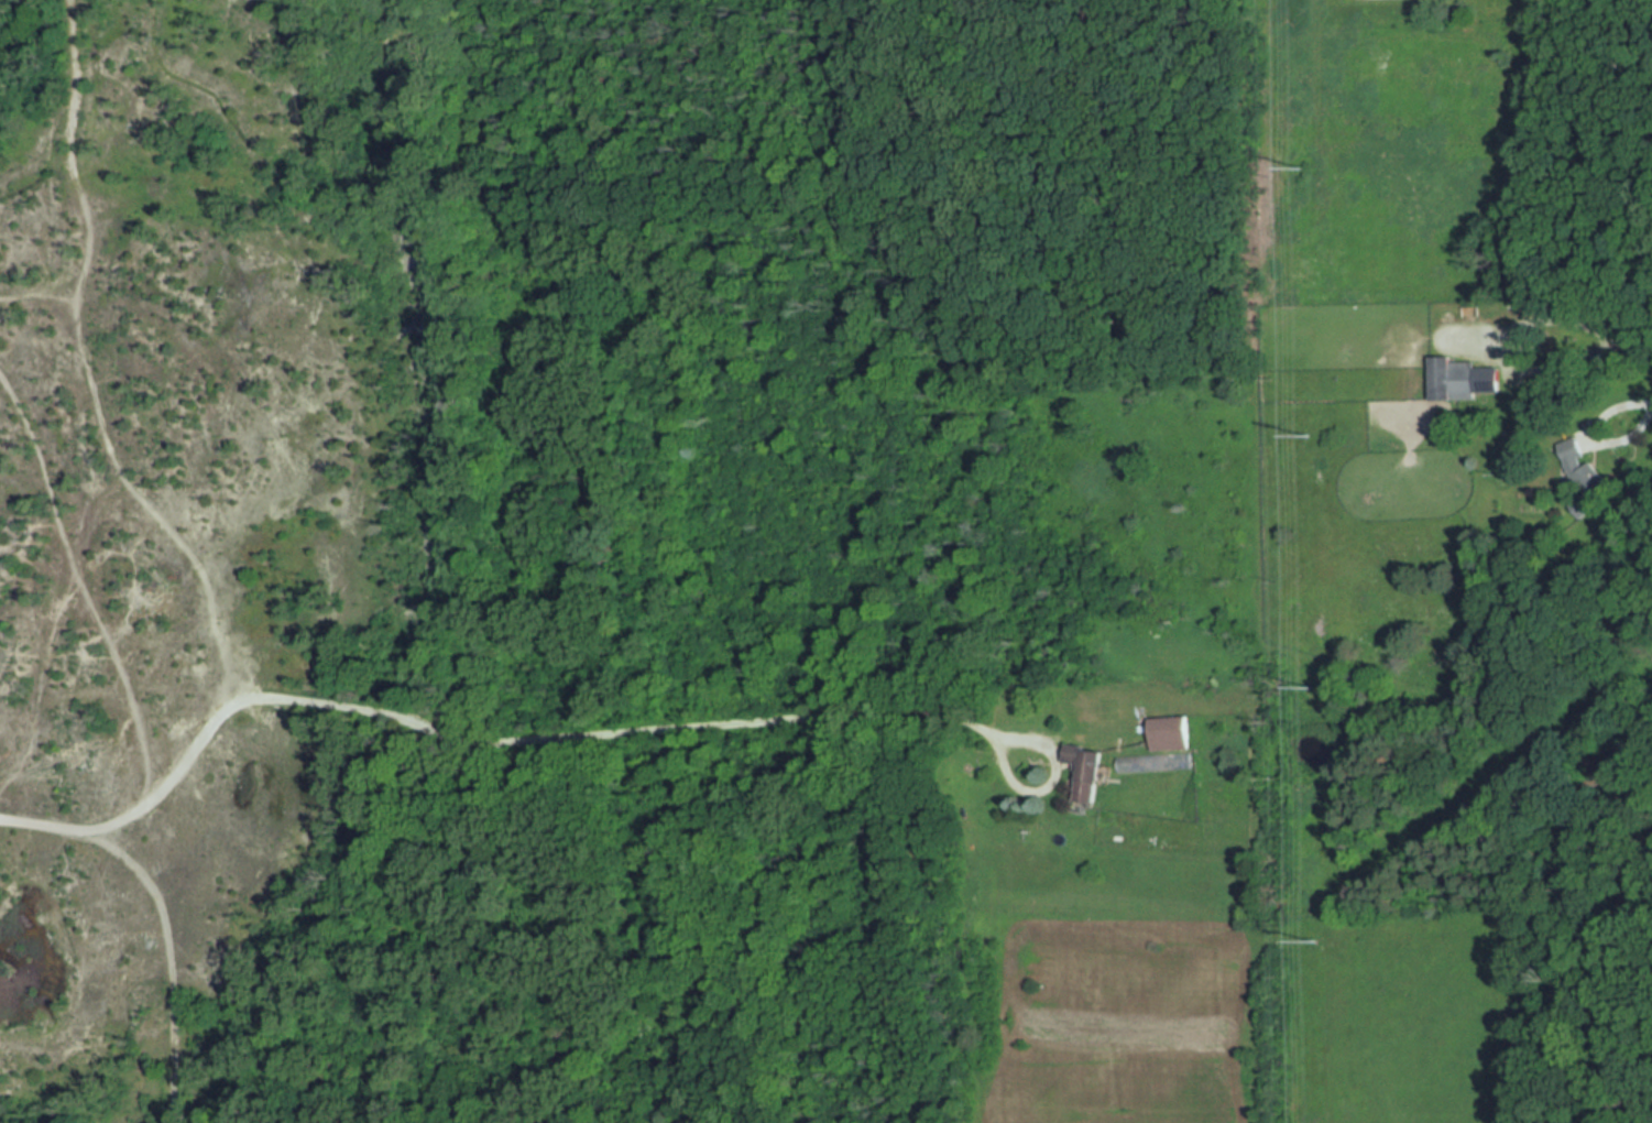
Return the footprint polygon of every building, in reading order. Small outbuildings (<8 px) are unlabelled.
[(1433,360),(1434,404),(1455,403),(1454,402),(1478,401),(1477,394),(1502,394),(1501,368),(1477,369),(1477,363),(1454,363),(1454,359),(1433,360)] [(1562,443),(1575,476),(1562,486),(1585,516),(1621,487),(1607,471),(1606,472),(1595,459),(1587,466),(1583,456),(1588,453),(1580,434),(1562,443)] [(1190,718),(1191,751),(1155,753),(1152,720),(1190,718)] [(1105,754),(1097,807),(1077,804),(1081,774),(1077,774),(1079,766),(1066,764),(1069,746),(1086,749),(1085,752),(1105,754)] [(1120,757),(1122,774),(1194,771),(1193,753),(1120,757)]
